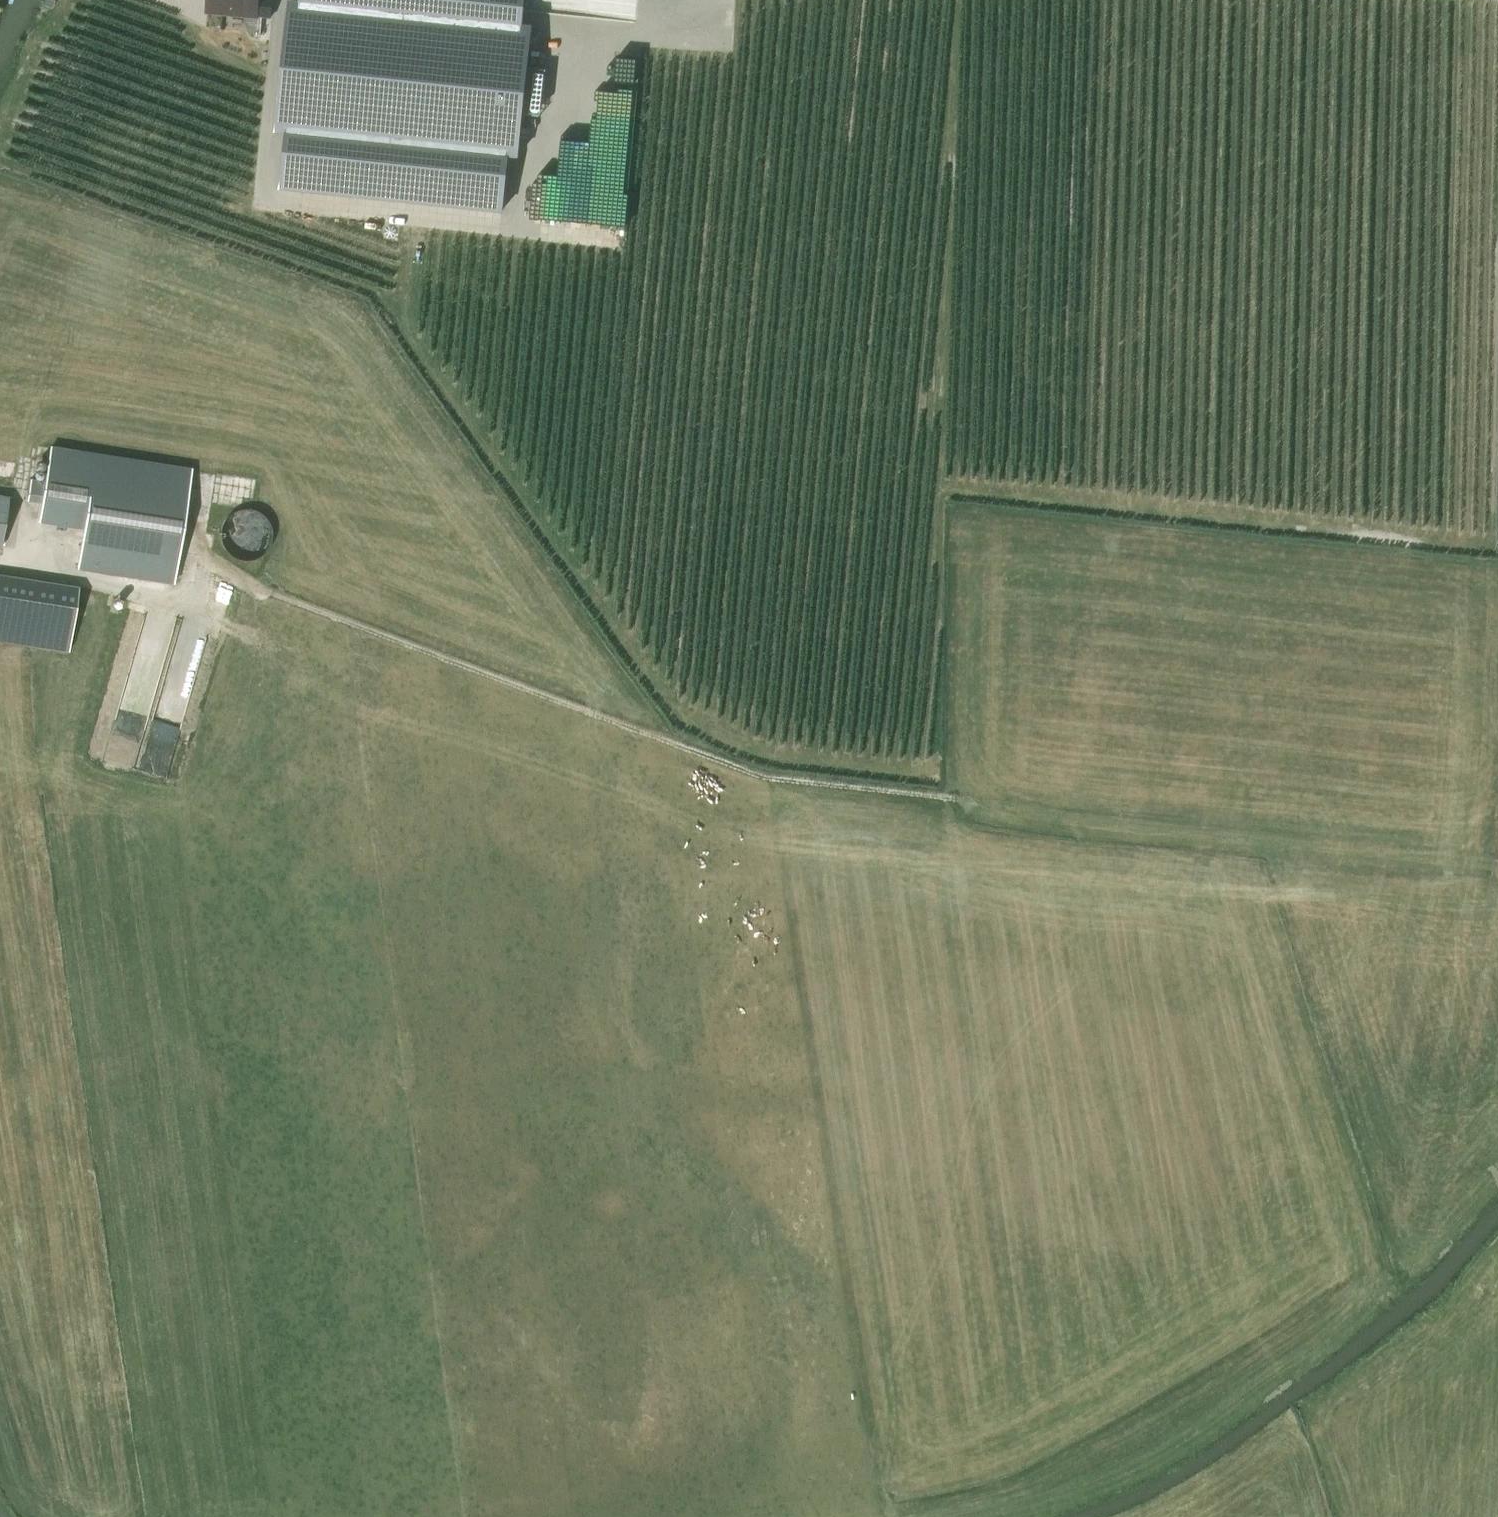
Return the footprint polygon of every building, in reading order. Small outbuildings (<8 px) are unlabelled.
[(205,13),(243,17),(249,34),(257,35),(260,10),(261,10),(264,10),(265,0),(207,0),(205,13)] [(277,129),(287,130),(281,186),(503,210),(509,154),(519,155),(523,114),(528,67),(532,26),(522,24),(525,0),(300,0),(300,1),(290,0),(277,129)] [(84,526),(77,566),(174,581),(191,470),(50,448),(45,481),(30,479),(27,500),(41,502),(39,519),(84,526)] [(1,546),(9,497),(0,495),(0,546),(1,546)] [(222,525),(221,533),(221,536),(222,541),(223,545),(226,549),(228,552),(231,555),(234,557),(238,558),(242,560),(248,560),(252,559),(258,557),(263,554),(266,550),(269,547),(271,542),(272,536),(272,532),(272,528),(270,524),(268,520),(266,517),(260,513),(257,511),(254,510),(247,509),(244,509),(240,510),(235,512),(232,513),(229,515),(226,518),(224,522),(222,525)] [(67,652),(78,588),(0,575),(0,641),(67,652)]
